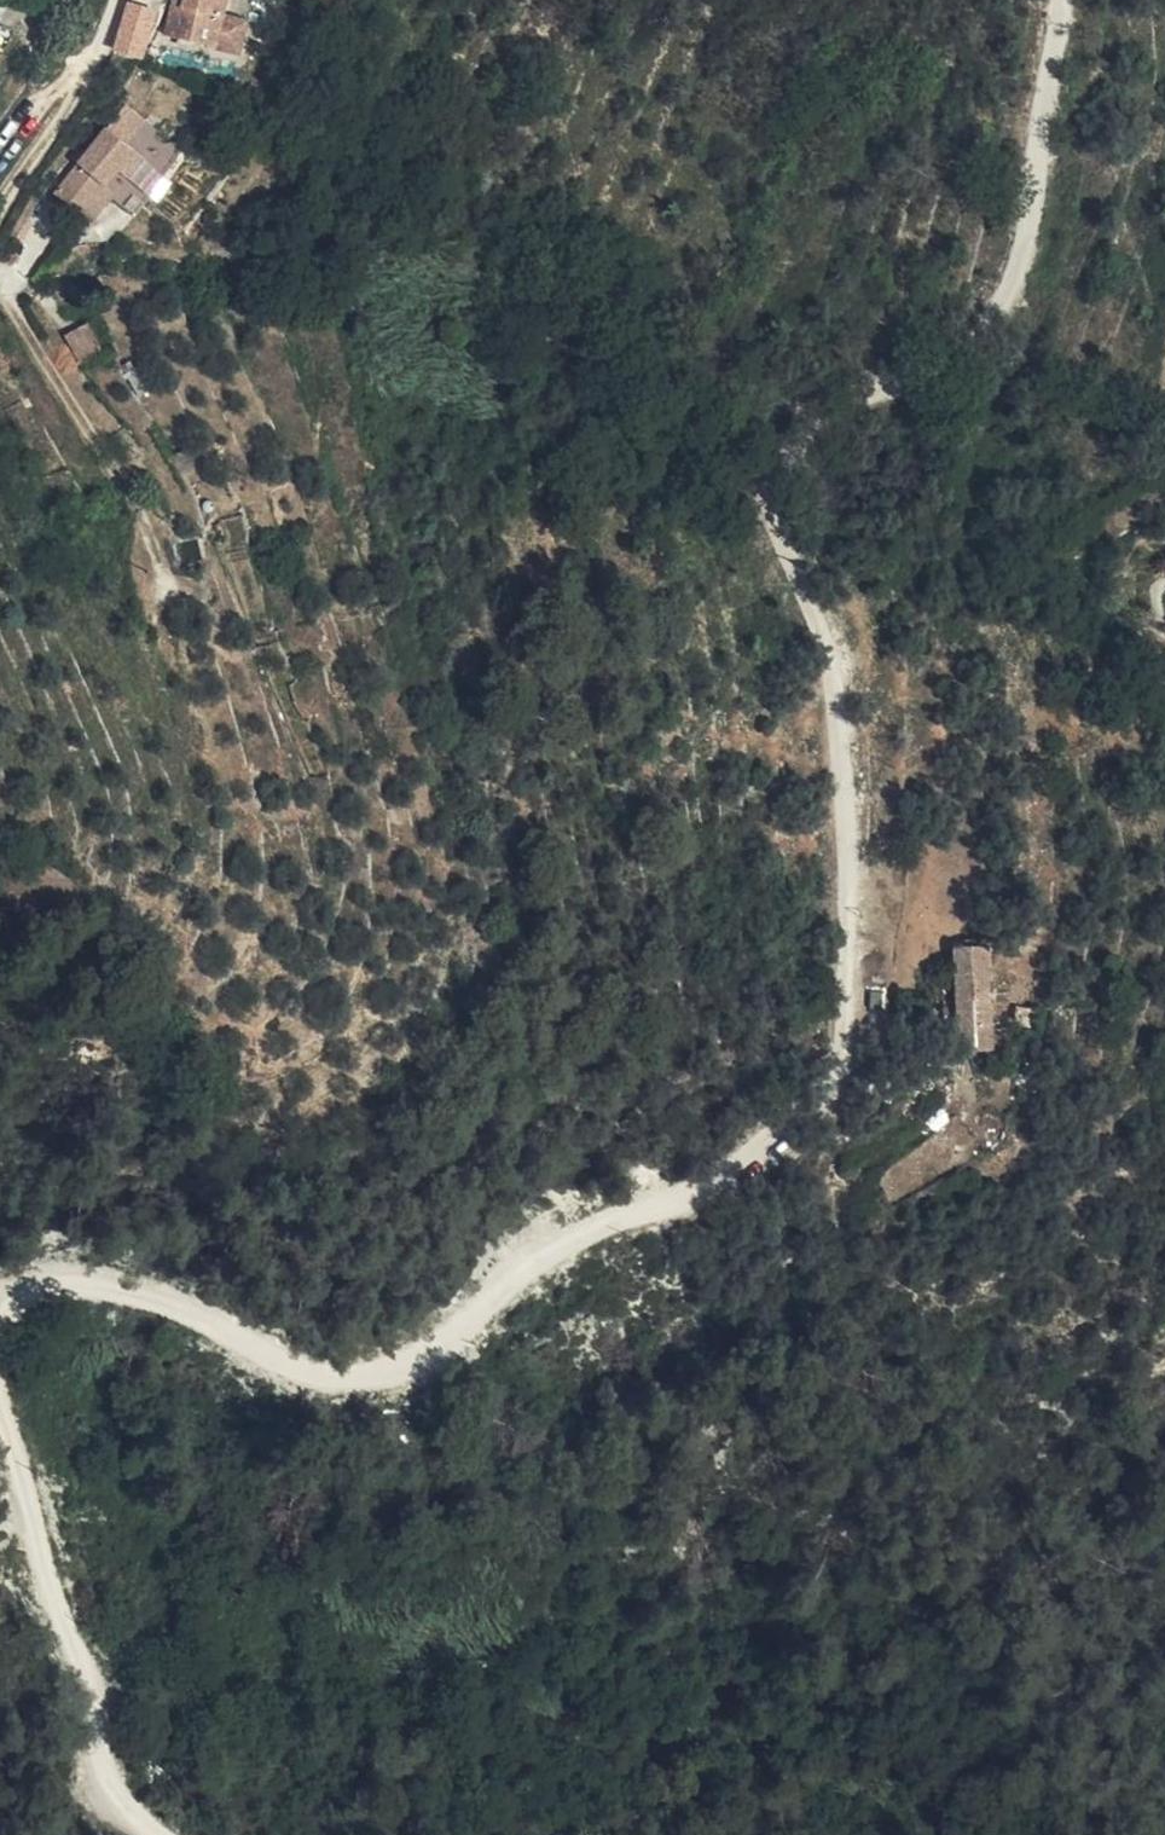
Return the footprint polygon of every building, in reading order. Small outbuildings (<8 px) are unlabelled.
[(169,3),(160,0),(149,0),(141,27),(217,50),(226,17),(202,9),(205,0),(170,0),(169,3)] [(117,96),(97,123),(117,138),(135,112),(117,96)] [(117,138),(97,123),(46,189),(73,211),(97,180),(110,165),(119,173),(134,152),(117,138)] [(97,180),(73,211),(82,218),(107,190),(97,180)] [(69,327),(48,341),(64,369),(86,354),(69,327)] [(991,955),(945,948),(945,963),(957,965),(959,1048),(994,1049),(992,986),(991,955)] [(1020,1010),(1017,1034),(1040,1037),(1042,1012),(1020,1010)]
